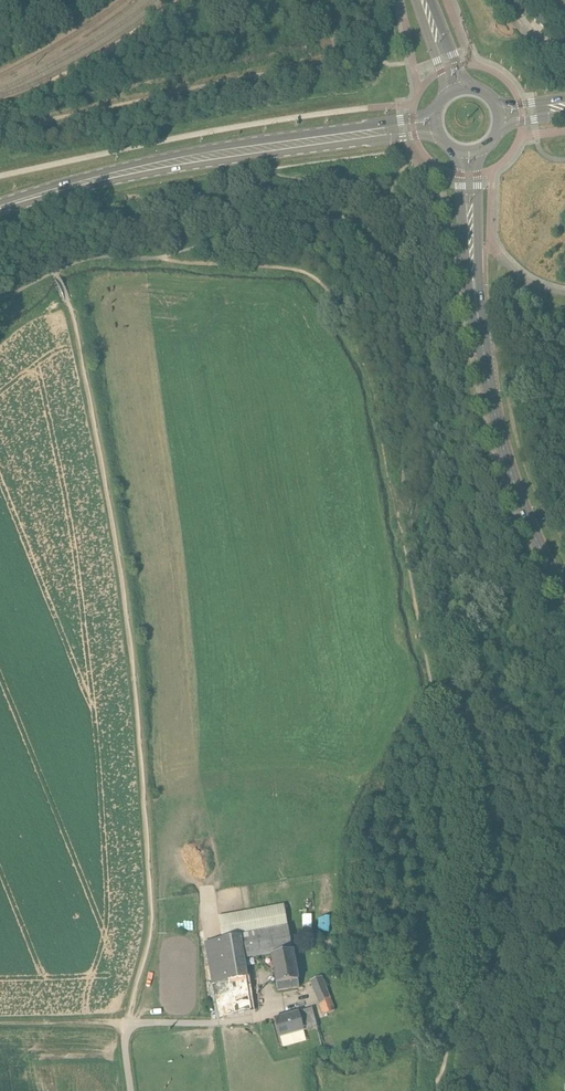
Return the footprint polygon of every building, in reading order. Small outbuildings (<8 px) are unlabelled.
[(533,20),(544,28),(548,22),(538,14),(533,20)] [(288,907),(222,915),(225,936),(291,927),(288,907)] [(304,915),(305,932),(313,932),(312,915),(304,915)] [(286,930),(236,940),(240,962),(242,962),(269,957),(270,958),(290,953),(286,930)] [(236,940),(203,946),(218,1021),(250,1015),(242,962),(240,962),(236,940)] [(290,953),(270,958),(276,993),(298,989),(290,953)] [(334,1011),(321,977),(309,982),(322,1016),(334,1011)] [(311,1010),(297,1013),(302,1033),(316,1029),(311,1010)] [(297,1013),(273,1021),(278,1039),(302,1033),(297,1013)]
